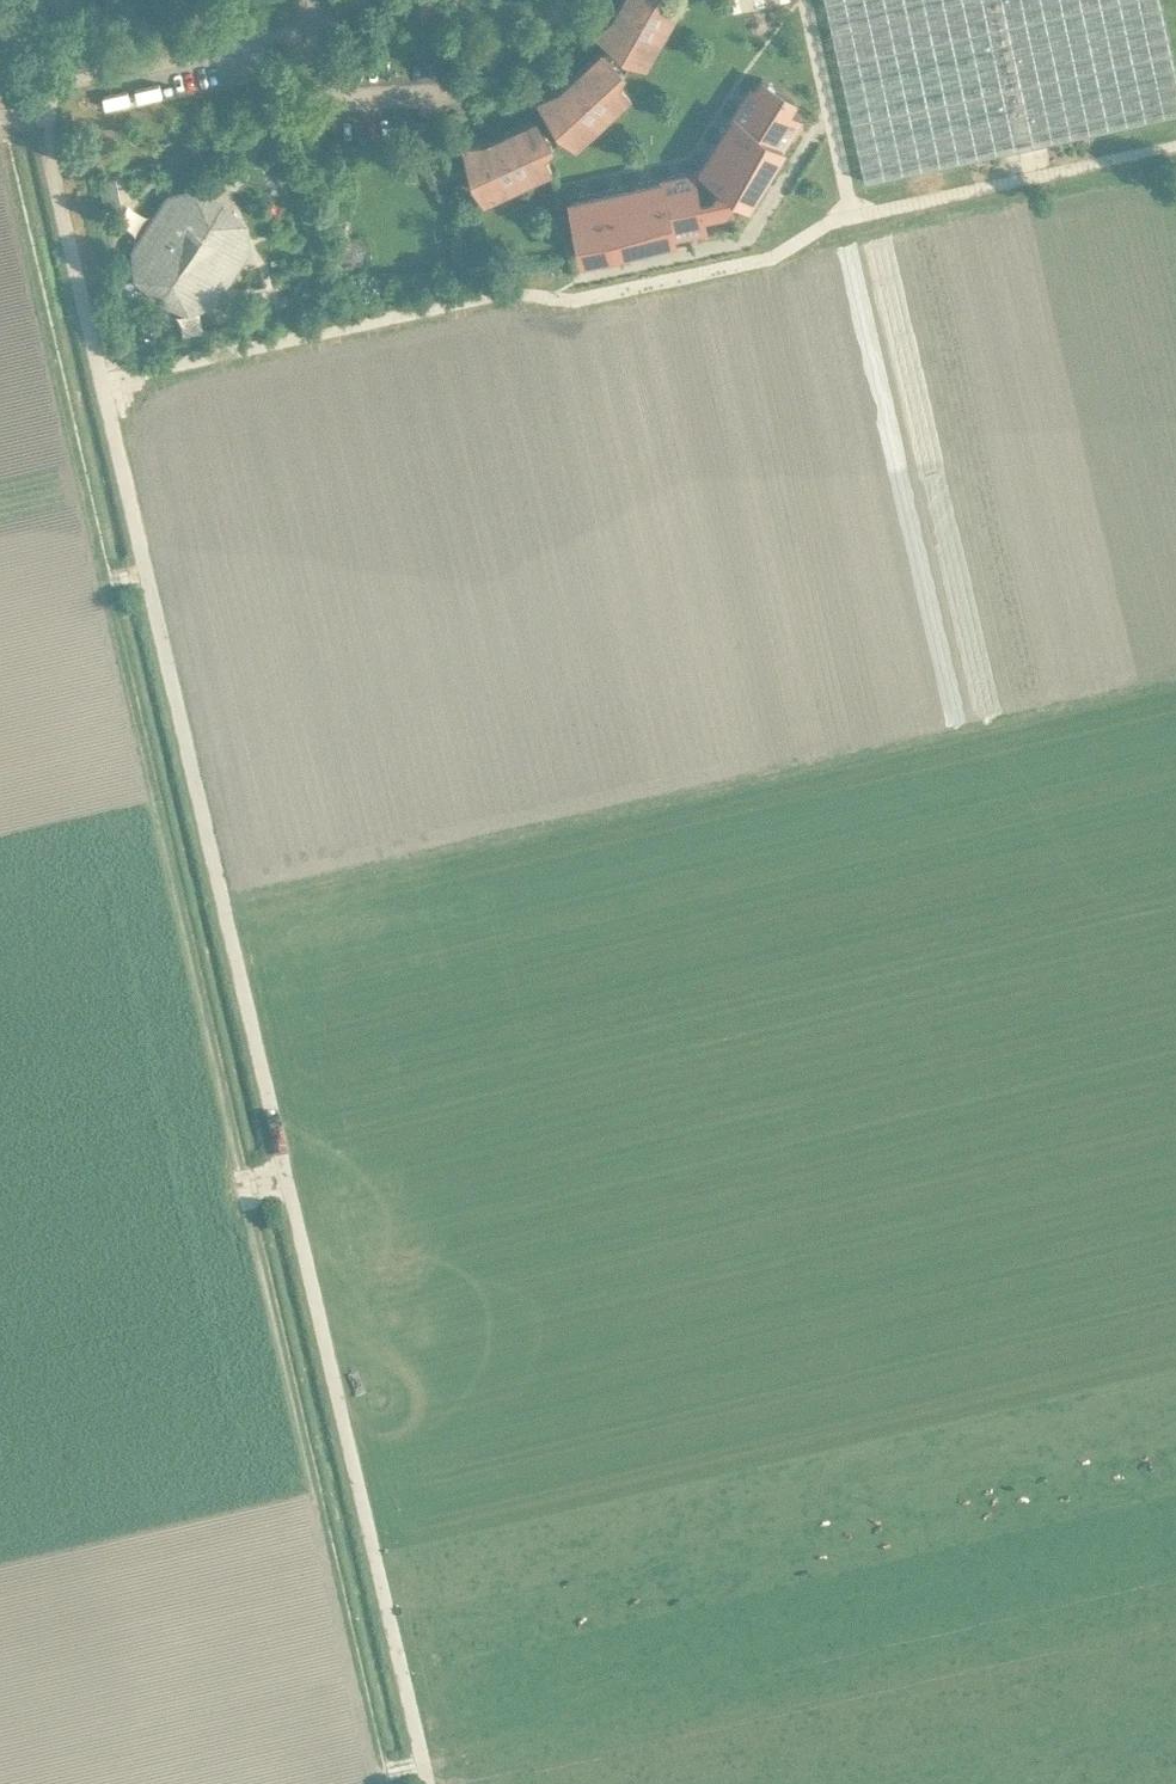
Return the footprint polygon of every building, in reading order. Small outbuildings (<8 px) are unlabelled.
[(611,15),(593,32),(608,44),(601,53),(622,71),(631,60),(643,64),(647,56),(648,57),(681,0),(620,0),(611,15)] [(863,181),(1175,113),(1175,81),(1158,0),(823,0),(863,181)] [(617,82),(623,71),(622,71),(601,53),(599,51),(558,88),(536,98),(547,116),(536,121),(551,144),(563,137),(572,144),(579,138),(580,139),(629,95),(617,82)] [(699,167),(700,168),(736,191),(748,199),(799,119),(787,111),(794,99),(782,90),(761,79),(753,89),(750,87),(699,167)] [(551,145),(551,144),(536,121),(534,118),(484,141),(460,143),(460,144),(449,145),(451,164),(452,165),(465,162),(470,180),(482,179),(489,196),(549,169),(542,153),(551,145)] [(723,210),(736,191),(700,168),(692,173),(691,172),(569,199),(581,256),(704,229),(701,215),(723,210)] [(128,189),(125,175),(115,178),(118,191),(128,189)] [(166,201),(131,254),(145,286),(174,305),(209,305),(244,252),(243,251),(247,246),(243,235),(236,219),(233,213),(226,214),(217,216),(209,211),(206,195),(181,195),(170,195),(166,201)]
